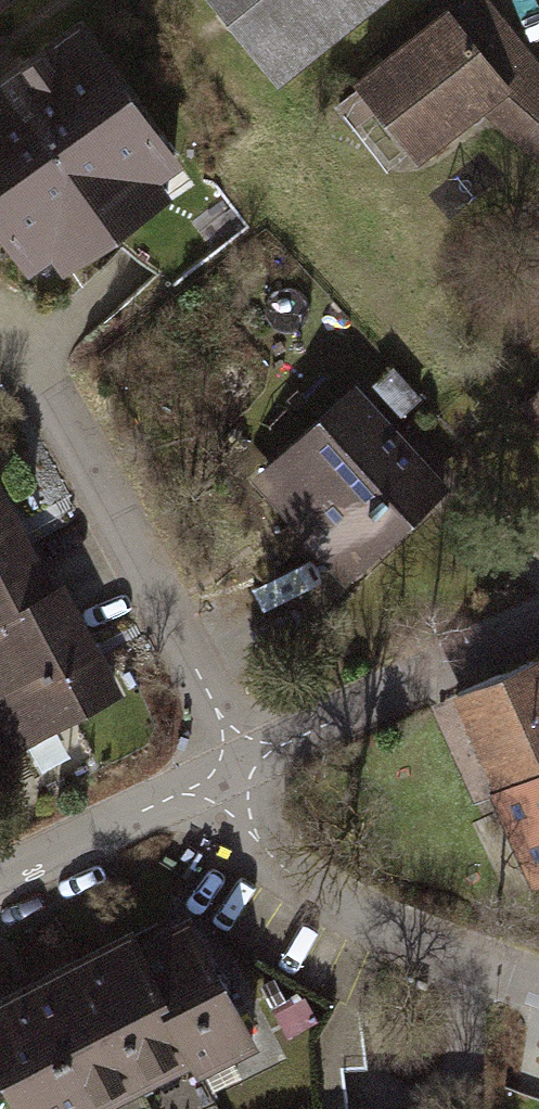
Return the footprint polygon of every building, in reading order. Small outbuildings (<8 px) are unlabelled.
[(277,74),(376,0),(221,0),(277,74)] [(353,93),(412,165),(482,108),(538,179),(538,47),(501,0),(468,0),(353,93)] [(73,28),(0,78),(0,245),(21,275),(45,258),(59,279),(167,205),(156,188),(174,176),(73,28)] [(360,366),(260,466),(360,565),(460,465),(360,366)] [(105,690),(0,507),(0,750),(105,690)] [(458,692),(538,870),(538,869),(538,656),(458,692)] [(0,987),(0,1071),(17,1108),(100,1108),(238,1047),(176,908),(0,987)]
